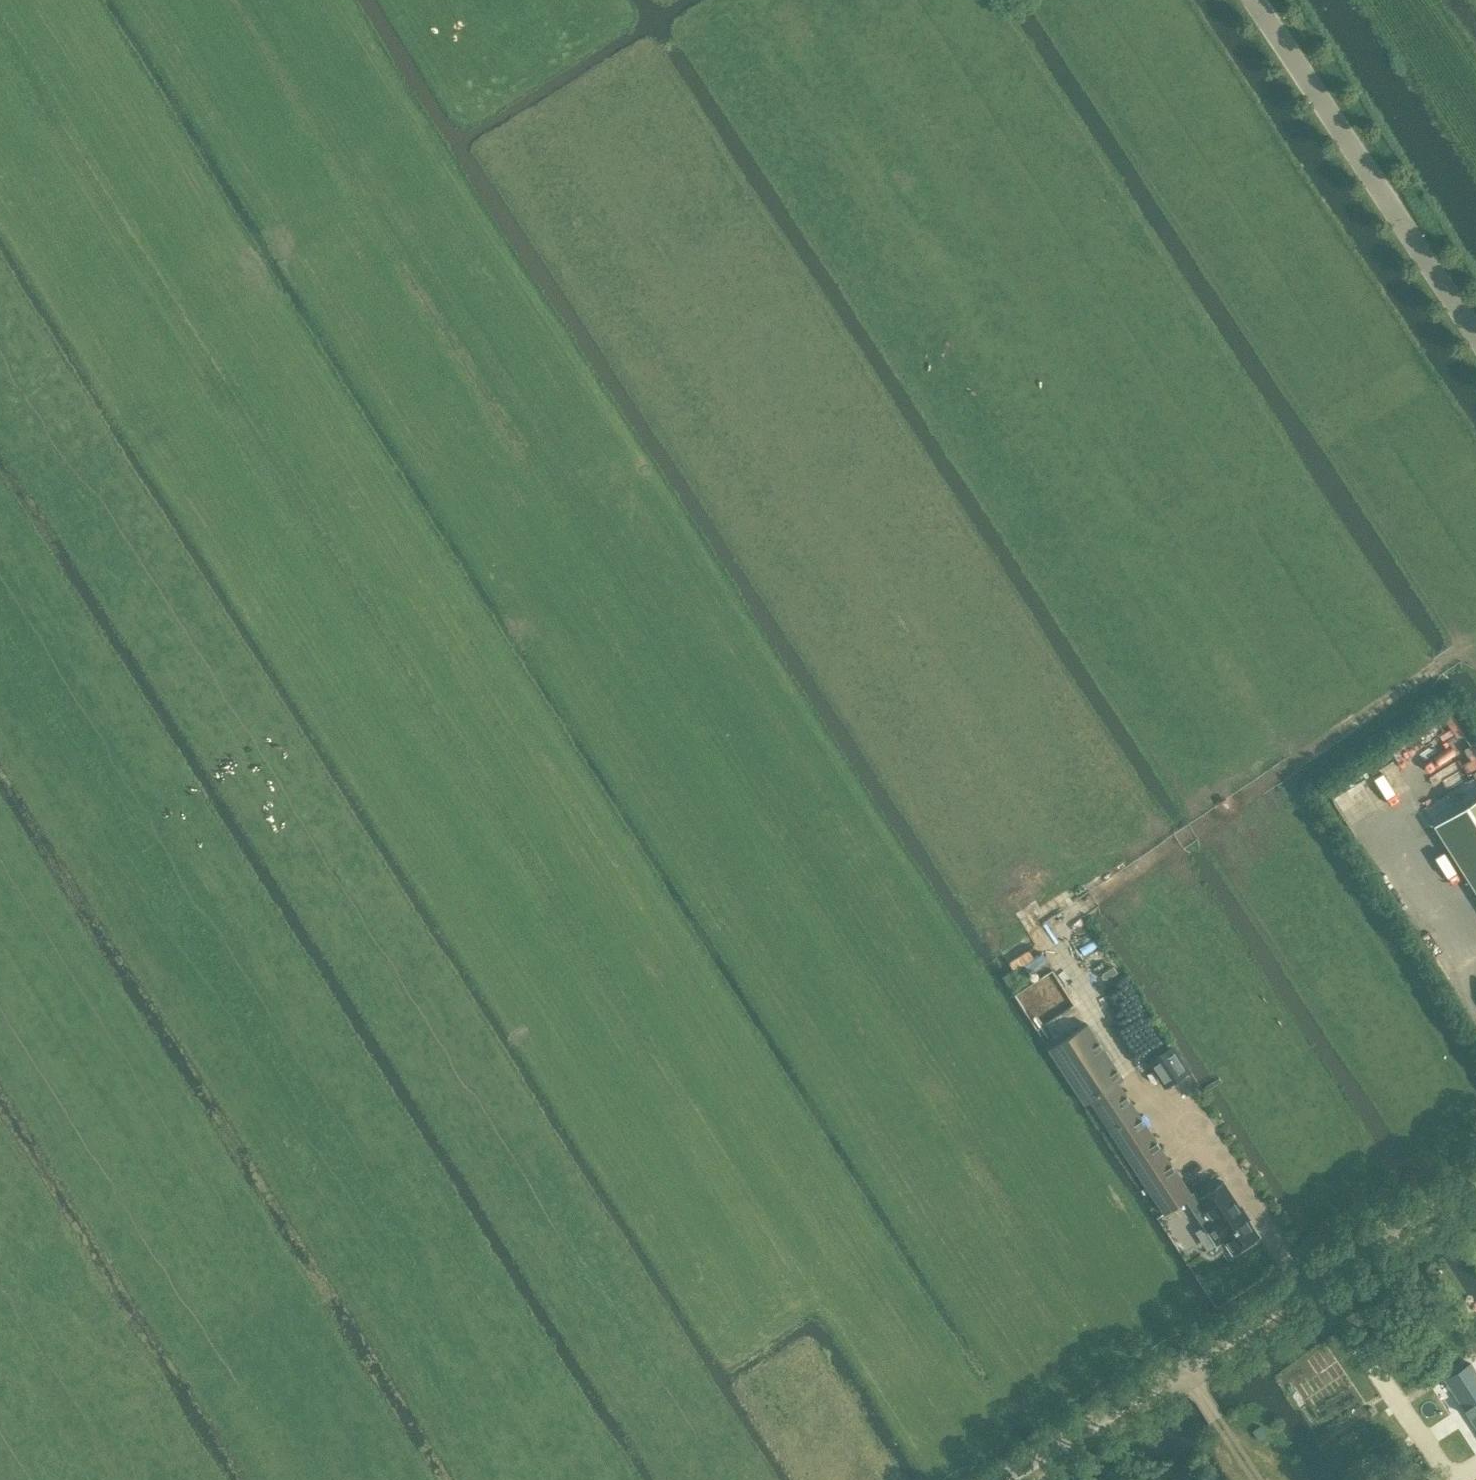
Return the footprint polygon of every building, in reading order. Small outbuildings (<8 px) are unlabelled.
[(1434,824),(1475,890),(1475,797),(1434,824)] [(1122,1079),(1086,1024),(1050,1048),(1085,1104),(1091,1100),(1163,1214),(1191,1195),(1117,1082),(1122,1079)] [(1191,1070),(1174,1044),(1147,1061),(1164,1087),(1191,1070)] [(1195,1192),(1191,1194),(1192,1195),(1187,1199),(1188,1200),(1197,1213),(1204,1209),(1211,1220),(1204,1224),(1217,1244),(1224,1240),(1233,1253),(1259,1235),(1224,1182),(1202,1196),(1199,1198),(1195,1192)] [(1471,1363),(1446,1379),(1446,1381),(1475,1426),(1475,1371),(1471,1363)]
